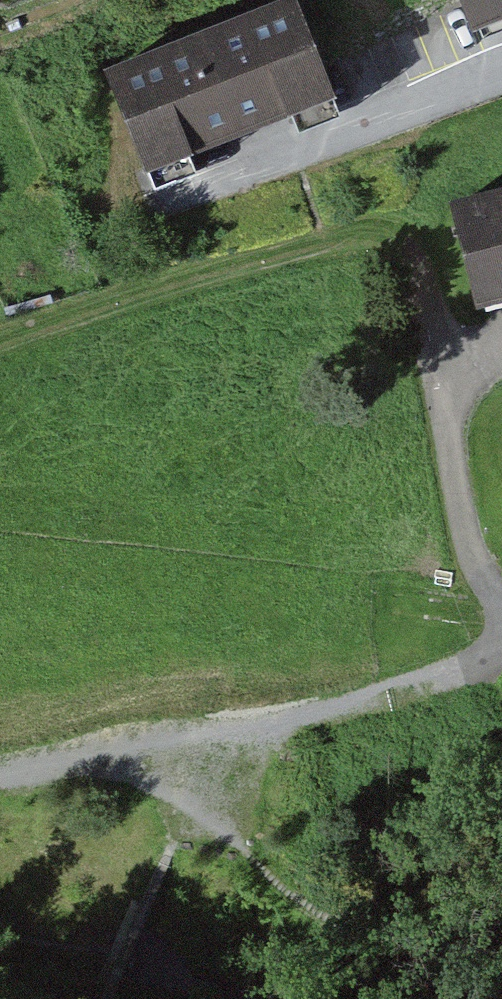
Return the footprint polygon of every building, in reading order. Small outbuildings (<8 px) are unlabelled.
[(487,27),(501,21),(501,0),(477,0),(487,27)] [(116,78),(151,169),(339,97),(304,6),(116,78)] [(488,303),(501,299),(501,199),(464,209),(488,303)]
